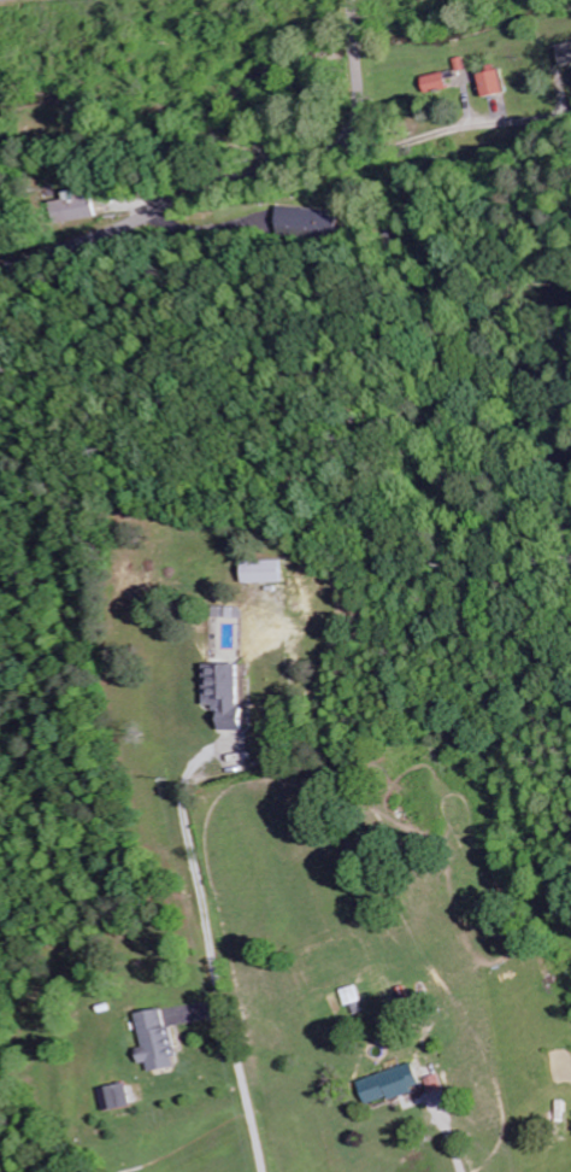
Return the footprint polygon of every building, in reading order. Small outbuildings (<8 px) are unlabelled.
[(563,43),(564,66),(570,66),(570,43),(563,43)] [(482,75),(486,98),(510,94),(505,70),(482,75)] [(451,90),(450,74),(428,76),(429,91),(451,90)] [(76,200),(62,203),(66,225),(108,217),(102,189),(75,194),(76,200)] [(344,240),(346,211),(284,208),(282,237),(344,240)] [(243,583),(286,582),(285,560),(242,561),(243,583)] [(205,664),(206,707),(220,707),(220,730),(249,730),(249,706),(240,707),(239,663),(205,664)] [(341,988),(344,1005),(361,1002),(358,985),(341,988)] [(150,1072),(178,1066),(167,1008),(139,1013),(145,1047),(137,1049),(140,1062),(148,1061),(150,1072)] [(356,1080),(364,1105),(419,1089),(412,1064),(356,1080)] [(108,1086),(111,1109),(132,1108),(129,1084),(108,1086)]
